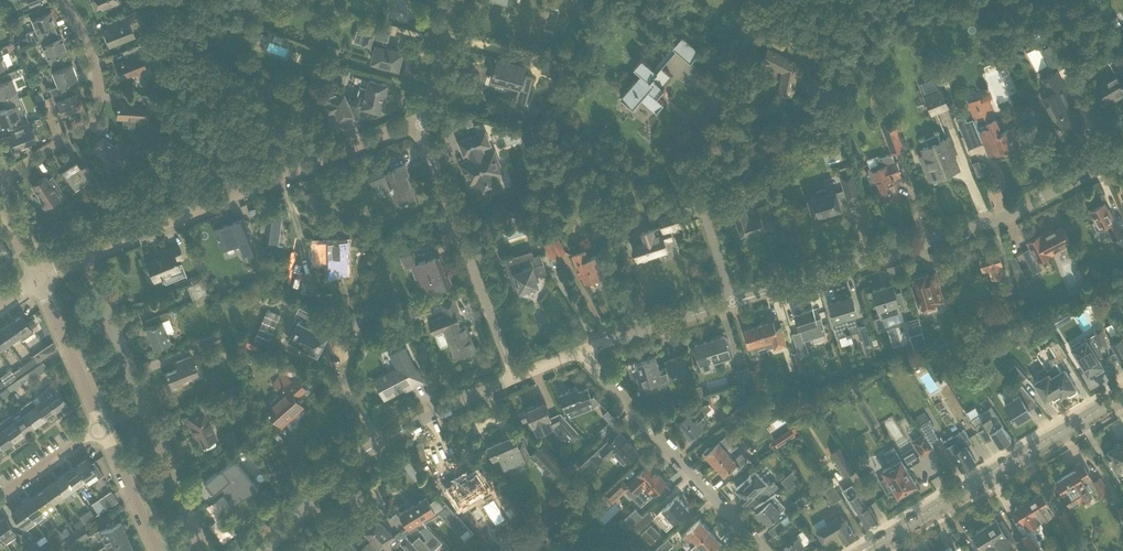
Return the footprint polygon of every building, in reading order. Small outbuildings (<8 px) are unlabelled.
[(36,31),(26,35),(27,37),(29,43),(34,41),(40,39),(53,33),(50,27),(56,25),(51,10),(43,13),(41,7),(34,9),(37,16),(31,18),(36,31)] [(10,9),(3,11),(6,19),(13,16),(10,9)] [(118,17),(117,20),(107,24),(109,28),(103,30),(105,33),(104,33),(104,37),(105,40),(107,43),(108,42),(109,45),(122,40),(121,37),(132,32),(128,22),(137,19),(138,16),(137,12),(134,11),(118,17)] [(842,30),(848,17),(840,13),(834,27),(842,30)] [(1109,19),(1120,40),(1122,38),(1122,26),(1122,27),(1118,19),(1116,15),(1113,17),(1109,19)] [(375,29),(375,33),(366,30),(362,44),(371,46),(370,48),(376,50),(373,62),(373,61),(381,63),(380,66),(389,68),(390,66),(398,68),(403,52),(402,52),(386,48),(387,44),(383,42),(384,40),(388,41),(390,33),(375,29)] [(142,43),(152,39),(151,31),(139,36),(142,43)] [(40,39),(34,41),(36,47),(42,45),(48,61),(50,65),(58,62),(55,56),(67,51),(61,37),(55,40),(53,33),(40,39)] [(781,48),(785,41),(772,34),(768,41),(781,48)] [(699,52),(691,45),(682,37),(673,47),(690,62),(699,52)] [(989,37),(982,40),(987,53),(994,50),(989,37)] [(1052,46),(1045,50),(1053,66),(1066,60),(1057,44),(1054,38),(1049,41),(1052,46)] [(152,39),(142,43),(136,45),(126,49),(129,57),(115,63),(121,77),(138,71),(138,73),(147,70),(140,53),(153,48),(152,39)] [(1122,90),(1122,81),(1122,80),(1121,81),(1119,77),(1122,75),(1122,77),(1122,56),(1114,41),(1098,51),(1101,57),(1109,52),(1114,61),(1110,64),(1115,72),(1105,78),(1107,81),(1099,86),(1103,93),(1098,97),(1103,106),(1118,97),(1117,97),(1122,94),(1121,92),(1122,90)] [(13,42),(6,45),(9,51),(10,51),(16,48),(13,42)] [(328,45),(326,52),(338,56),(340,48),(328,45)] [(768,49),(762,61),(782,71),(779,92),(792,94),(797,63),(768,49)] [(494,71),(492,78),(520,86),(518,94),(528,97),(534,77),(526,75),(525,76),(523,75),(526,66),(516,63),(517,60),(516,63),(508,61),(508,59),(505,58),(504,60),(498,58),(495,68),(494,67),(494,70),(494,71)] [(670,74),(662,67),(661,66),(657,71),(641,58),(634,67),(641,73),(621,96),(625,99),(633,106),(641,97),(656,110),(664,101),(654,93),(670,74)] [(558,59),(555,69),(566,72),(569,62),(558,59)] [(72,64),(61,68),(51,72),(57,86),(49,89),(51,96),(65,90),(63,84),(77,78),(72,64)] [(0,82),(0,97),(2,96),(4,102),(19,97),(11,78),(18,76),(15,70),(0,76),(0,81),(0,82)] [(1077,116),(1072,106),(1071,105),(1073,104),(1056,71),(1047,76),(1056,94),(1044,101),(1057,126),(1077,116)] [(336,92),(322,98),(324,104),(322,105),(326,115),(328,115),(330,120),(338,117),(335,109),(348,103),(354,119),(370,112),(371,108),(380,110),(383,101),(385,101),(386,98),(385,98),(386,95),(387,95),(387,92),(385,92),(388,83),(382,81),(382,80),(376,78),(376,80),(370,78),(366,96),(364,96),(364,95),(358,94),(358,95),(347,100),(344,95),(338,97),(336,92)] [(68,96),(65,90),(51,96),(55,106),(59,116),(80,108),(74,93),(68,96)] [(947,90),(942,92),(948,105),(953,103),(947,90)] [(37,101),(44,98),(41,91),(34,94),(37,101)] [(948,105),(942,92),(941,91),(925,98),(932,113),(948,106),(948,105)] [(159,94),(147,94),(136,93),(135,103),(118,102),(117,117),(123,118),(122,126),(133,127),(134,118),(143,119),(144,104),(161,105),(159,94)] [(4,102),(7,108),(0,111),(0,125),(20,117),(15,105),(21,103),(19,97),(4,102)] [(978,110),(975,111),(972,112),(976,120),(974,121),(974,120),(973,120),(973,121),(971,122),(971,124),(968,125),(965,116),(965,115),(964,115),(964,116),(958,118),(957,118),(956,118),(957,119),(960,126),(960,127),(964,135),(963,135),(964,136),(965,135),(964,135),(979,129),(988,151),(998,147),(1000,151),(1003,150),(1004,152),(1011,149),(1010,147),(1027,140),(1025,136),(1020,138),(1018,135),(1020,133),(1018,130),(1016,130),(1015,126),(1001,132),(990,105),(980,109),(979,108),(977,109),(978,110)] [(837,123),(834,113),(820,118),(823,127),(837,123)] [(470,117),(465,119),(467,126),(473,124),(470,117)] [(12,134),(6,137),(12,152),(24,148),(23,144),(35,140),(34,136),(35,135),(33,128),(31,129),(28,121),(20,124),(10,128),(12,134)] [(903,149),(895,127),(883,132),(891,153),(903,149)] [(485,132),(469,138),(459,142),(464,155),(469,153),(471,159),(460,163),(469,185),(475,183),(480,196),(496,190),(491,177),(503,173),(494,150),(484,154),(482,148),(490,145),(485,132)] [(129,146),(127,145),(119,139),(114,145),(102,136),(93,148),(112,163),(121,151),(123,153),(129,146)] [(958,168),(954,158),(949,147),(952,146),(949,137),(923,147),(931,168),(926,170),(930,179),(958,168)] [(876,155),(867,159),(870,166),(869,167),(867,170),(868,174),(867,174),(871,184),(874,183),(877,191),(879,190),(882,200),(898,194),(893,179),(895,178),(894,177),(900,175),(895,162),(892,156),(888,154),(879,157),(876,155)] [(73,158),(61,166),(75,188),(87,181),(93,189),(100,184),(85,162),(79,166),(73,158)] [(386,168),(369,175),(374,186),(388,181),(394,195),(396,194),(400,204),(406,202),(406,203),(409,202),(408,201),(414,198),(410,188),(411,188),(405,173),(408,172),(405,165),(388,172),(386,168)] [(844,189),(845,190),(857,186),(853,171),(840,175),(844,189)] [(32,185),(46,206),(59,197),(58,196),(64,192),(54,178),(48,181),(45,176),(32,185)] [(842,208),(840,200),(847,198),(845,190),(844,189),(837,192),(836,189),(826,192),(825,188),(816,191),(818,195),(808,198),(813,217),(842,208)] [(309,192),(303,194),(308,206),(314,204),(309,192)] [(1114,220),(1111,215),(1112,214),(1109,209),(1108,209),(1104,203),(1089,211),(1094,220),(1090,223),(1098,237),(1109,231),(1113,239),(1121,235),(1114,220)] [(744,204),(743,204),(732,208),(741,235),(765,227),(763,224),(771,221),(765,204),(757,206),(760,215),(749,219),(744,204)] [(642,232),(645,241),(633,245),(637,258),(658,251),(659,254),(668,252),(667,249),(669,248),(667,240),(671,238),(669,231),(667,232),(666,229),(680,225),(674,210),(660,218),(662,226),(660,227),(659,226),(642,232)] [(272,217),(269,240),(279,242),(279,241),(281,241),(283,239),(284,237),(283,234),(282,233),(280,232),(281,218),(272,217)] [(257,251),(247,228),(243,218),(215,229),(223,250),(241,243),(246,255),(257,251)] [(1031,247),(1026,249),(1027,250),(1033,263),(1050,255),(1049,253),(1061,246),(1062,248),(1072,243),(1068,235),(1063,226),(1047,234),(1046,232),(1028,242),(1031,247)] [(43,227),(36,232),(38,235),(45,231),(43,227)] [(400,227),(391,231),(394,237),(403,234),(400,227)] [(557,237),(550,240),(558,255),(564,252),(557,237)] [(332,240),(314,241),(315,262),(325,261),(325,260),(330,260),(330,274),(329,274),(329,275),(341,274),(341,267),(348,267),(348,251),(346,251),(346,247),(347,247),(347,241),(342,241),(342,242),(331,242),(331,241),(332,241),(332,240)] [(558,255),(550,240),(544,243),(551,258),(558,255)] [(175,260),(182,258),(177,245),(161,251),(163,255),(147,261),(155,280),(161,277),(162,278),(163,277),(162,275),(168,273),(171,280),(185,274),(186,276),(187,275),(181,261),(177,263),(175,260)] [(413,251),(403,255),(400,256),(405,268),(414,265),(425,293),(450,283),(447,274),(444,275),(436,255),(417,262),(413,251)] [(1005,273),(1001,261),(998,251),(979,257),(983,270),(988,268),(991,277),(1005,273)] [(614,283),(611,273),(610,272),(606,273),(600,254),(586,258),(584,252),(573,256),(581,276),(583,275),(586,281),(601,276),(605,287),(614,283)] [(518,255),(506,259),(515,288),(519,286),(520,290),(538,285),(535,276),(546,272),(541,254),(533,257),(532,253),(519,257),(518,255)] [(1015,256),(1010,258),(1013,269),(1020,266),(1015,256)] [(1017,272),(1014,274),(1018,288),(1029,282),(1023,271),(1018,273),(1017,272)] [(936,303),(936,302),(942,300),(934,273),(928,275),(927,273),(914,277),(915,284),(913,284),(920,308),(926,306),(927,312),(937,309),(935,303),(936,303)] [(190,277),(192,283),(200,280),(198,274),(190,277)] [(201,281),(187,286),(192,299),(194,298),(206,293),(201,281)] [(892,284),(872,290),(881,318),(901,312),(900,308),(905,307),(900,289),(895,291),(892,284)] [(839,297),(840,299),(830,302),(833,311),(830,312),(838,337),(859,330),(854,314),(857,313),(851,296),(849,297),(848,294),(839,297)] [(428,301),(412,306),(415,315),(415,317),(431,312),(428,301)] [(316,329),(315,329),(314,329),(311,327),(311,326),(310,326),(309,327),(306,325),(308,321),(309,321),(313,313),(299,306),(295,314),(302,318),(300,322),(299,321),(298,321),(298,322),(290,338),(289,338),(290,339),(317,353),(318,353),(318,352),(326,336),(327,336),(326,335),(315,330),(316,329)] [(795,313),(800,328),(801,331),(792,334),(800,356),(802,355),(808,353),(803,335),(809,334),(810,338),(826,333),(821,318),(816,319),(813,308),(795,313)] [(166,311),(155,316),(144,320),(147,325),(145,326),(153,347),(169,341),(166,333),(173,330),(168,318),(169,318),(166,311)] [(455,311),(429,320),(433,333),(444,329),(454,356),(475,348),(466,325),(460,327),(459,324),(460,323),(455,311)] [(10,322),(19,335),(22,340),(33,332),(21,314),(10,322)] [(1053,314),(1045,317),(1052,330),(1059,325),(1053,314)] [(919,320),(918,317),(906,321),(910,334),(918,332),(923,331),(919,320)] [(1111,343),(1112,347),(1114,352),(1115,352),(1122,366),(1122,324),(1121,317),(1112,323),(1117,332),(1112,335),(1115,341),(1111,343)] [(776,319),(760,324),(767,348),(787,342),(785,336),(782,326),(779,327),(776,319)] [(10,322),(0,329),(0,331),(8,342),(19,335),(10,322)] [(866,323),(858,326),(864,346),(872,344),(866,323)] [(760,324),(747,328),(744,329),(752,356),(760,353),(758,348),(761,347),(761,348),(764,347),(765,349),(767,348),(760,324)] [(1069,346),(1068,347),(1075,357),(1077,356),(1080,361),(1079,362),(1081,366),(1083,365),(1088,373),(1093,370),(1095,374),(1104,368),(1096,355),(1100,353),(1097,349),(1100,347),(1101,347),(1101,346),(1106,345),(1107,345),(1102,327),(1094,329),(1096,334),(1080,343),(1079,341),(1069,347),(1069,346)] [(8,342),(0,331),(0,348),(8,342)] [(918,332),(921,343),(926,342),(923,331),(918,332)] [(217,333),(199,341),(202,349),(221,342),(217,333)] [(730,354),(727,346),(724,335),(695,344),(702,370),(714,366),(712,360),(730,354)] [(1053,367),(1046,371),(1046,372),(1061,395),(1067,391),(1069,395),(1078,390),(1064,369),(1065,368),(1060,359),(1066,355),(1058,342),(1050,347),(1058,359),(1051,363),(1053,367)] [(43,347),(33,355),(34,357),(37,361),(48,354),(43,347)] [(398,367),(384,374),(375,379),(385,398),(411,385),(412,387),(424,381),(419,371),(417,368),(415,369),(404,347),(391,354),(398,367)] [(942,350),(930,355),(932,362),(944,357),(942,350)] [(797,351),(790,353),(795,370),(803,368),(797,351)] [(191,356),(186,358),(176,362),(178,368),(166,373),(172,389),(181,386),(178,379),(197,372),(191,356)] [(666,360),(668,366),(659,369),(655,357),(629,365),(633,375),(638,374),(641,385),(659,380),(660,383),(678,378),(676,373),(685,371),(680,356),(666,360)] [(34,357),(26,362),(29,367),(37,361),(34,357)] [(931,359),(925,363),(928,369),(929,369),(935,378),(941,375),(935,366),(932,362),(932,361),(931,359)] [(42,361),(27,371),(31,376),(33,379),(47,368),(47,367),(42,361)] [(278,371),(297,375),(299,366),(280,362),(278,371)] [(21,365),(13,372),(16,376),(25,370),(21,365)] [(1019,383),(1026,377),(1015,365),(1008,371),(1019,383)] [(747,366),(734,370),(739,384),(752,380),(747,366)] [(757,367),(749,369),(753,382),(755,389),(763,387),(757,367)] [(1061,395),(1046,372),(1046,371),(1044,368),(1037,373),(1040,379),(1034,382),(1039,390),(1045,399),(1051,396),(1053,400),(1061,395)] [(13,372),(11,369),(0,376),(2,379),(5,384),(16,376),(13,372)] [(27,371),(20,377),(23,381),(31,376),(27,371)] [(278,388),(280,386),(285,391),(267,407),(282,425),(304,407),(296,397),(306,389),(295,376),(291,380),(286,373),(274,383),(278,388)] [(20,377),(17,379),(20,383),(22,387),(26,385),(23,381),(20,377)] [(14,381),(6,386),(9,391),(17,385),(14,381)] [(44,390),(42,391),(46,397),(55,410),(66,402),(53,384),(44,390)] [(0,391),(0,394),(2,397),(10,392),(9,391),(6,386),(0,391)] [(560,394),(566,409),(567,409),(582,402),(582,403),(583,402),(587,401),(592,407),(593,408),(593,407),(599,402),(600,401),(599,400),(599,401),(595,396),(594,395),(593,395),(593,396),(591,397),(587,388),(579,391),(577,387),(576,388),(575,386),(568,388),(569,391),(560,394)] [(1035,401),(1023,388),(1022,386),(1014,391),(1017,396),(1005,403),(1017,423),(1031,414),(1026,406),(1035,401)] [(36,404),(35,404),(45,417),(55,410),(46,397),(42,391),(37,395),(41,401),(36,404)] [(32,399),(21,407),(25,412),(34,425),(45,417),(35,404),(36,404),(32,399)] [(551,416),(549,412),(544,402),(533,407),(533,405),(527,408),(528,409),(519,413),(523,421),(530,418),(533,425),(537,434),(557,424),(554,417),(551,419),(550,417),(551,416)] [(750,402),(723,418),(724,418),(727,424),(743,414),(753,408),(750,402)] [(820,409),(819,410),(823,416),(831,411),(831,410),(827,404),(820,409)] [(1011,438),(1002,423),(991,406),(979,413),(981,416),(973,422),(971,419),(972,419),(972,418),(970,419),(984,442),(994,436),(999,445),(1011,438)] [(680,421),(677,424),(690,437),(698,430),(709,420),(697,407),(678,413),(680,421)] [(204,410),(192,414),(182,418),(187,430),(192,428),(195,436),(194,436),(198,445),(202,443),(203,445),(204,445),(205,448),(216,444),(205,418),(207,418),(204,410)] [(915,416),(915,417),(919,425),(924,433),(927,438),(930,442),(938,437),(932,427),(934,426),(925,411),(915,416)] [(25,412),(14,420),(24,433),(34,425),(25,412)] [(10,414),(0,422),(4,427),(4,428),(13,440),(24,433),(14,420),(10,414)] [(743,414),(727,424),(731,430),(743,423),(747,420),(743,414)] [(568,421),(562,427),(572,437),(578,431),(568,421)] [(609,421),(601,428),(597,432),(602,437),(614,426),(609,421)] [(2,448),(13,440),(4,428),(4,427),(0,422),(0,445),(2,448)] [(947,427),(937,432),(940,436),(951,454),(953,452),(962,468),(969,463),(969,464),(975,460),(973,456),(972,456),(961,437),(955,441),(947,427)] [(791,428),(772,440),(777,447),(795,435),(791,428)] [(503,439),(488,446),(493,459),(499,457),(503,468),(523,459),(524,460),(531,457),(538,465),(540,463),(552,476),(561,469),(540,446),(532,454),(529,455),(522,439),(517,441),(514,434),(514,435),(512,431),(502,435),(503,439)] [(593,445),(577,460),(584,467),(590,462),(599,454),(601,452),(600,452),(602,451),(607,456),(614,450),(625,462),(629,459),(637,451),(620,433),(614,438),(608,431),(593,445)] [(930,442),(927,438),(924,433),(912,441),(921,455),(934,447),(930,442)] [(710,445),(703,451),(715,464),(735,446),(725,436),(712,447),(710,445)] [(1118,446),(1107,452),(1107,454),(1105,455),(1109,462),(1112,461),(1117,470),(1115,471),(1121,482),(1122,481),(1122,453),(1117,444),(1118,446)] [(735,446),(715,464),(724,474),(736,463),(738,466),(739,465),(747,458),(742,451),(740,452),(735,446)] [(839,446),(830,452),(845,475),(854,469),(839,446)] [(887,476),(879,480),(887,492),(894,488),(898,494),(900,493),(902,492),(905,490),(906,489),(916,483),(905,465),(894,447),(885,453),(892,464),(883,470),(887,476)] [(913,451),(904,456),(908,462),(917,457),(913,451)] [(618,465),(622,462),(613,452),(609,456),(618,465)] [(217,471),(206,479),(214,490),(221,485),(230,497),(229,497),(231,500),(232,499),(235,503),(252,490),(253,490),(257,487),(258,485),(236,456),(221,467),(219,465),(218,466),(220,468),(217,471)] [(94,472),(98,478),(103,474),(93,461),(90,464),(86,458),(75,466),(84,479),(94,472)] [(621,478),(605,493),(613,501),(626,489),(631,484),(645,500),(653,493),(654,494),(666,483),(649,464),(637,475),(636,474),(628,481),(628,482),(627,483),(621,478)] [(1056,480),(1057,481),(1055,482),(1059,488),(1061,487),(1071,504),(1080,499),(1080,500),(1091,493),(1090,492),(1097,488),(1100,494),(1100,493),(1103,498),(1109,495),(1106,489),(1107,489),(1099,478),(1093,482),(1082,464),(1056,480)] [(84,479),(75,466),(65,474),(74,487),(84,479)] [(755,469),(744,480),(736,487),(742,494),(740,496),(745,502),(753,494),(755,492),(760,497),(766,491),(769,493),(773,490),(778,486),(773,481),(769,485),(755,469)] [(792,470),(781,480),(786,485),(797,478),(792,470)] [(458,483),(449,489),(459,505),(461,504),(463,506),(469,502),(468,500),(483,490),(485,495),(494,490),(486,478),(483,480),(477,471),(468,477),(466,474),(463,476),(464,478),(461,480),(459,478),(456,480),(458,483)] [(65,474),(54,481),(63,495),(67,501),(73,497),(68,491),(74,487),(65,474)] [(63,495),(54,481),(43,489),(52,502),(63,495)] [(833,484),(823,490),(831,503),(841,497),(833,484)] [(43,489),(33,497),(42,510),(45,515),(56,507),(52,502),(43,489)] [(111,490),(102,496),(98,498),(105,508),(118,500),(111,490)] [(504,491),(496,496),(505,510),(513,504),(504,491)] [(1041,491),(1028,499),(1040,519),(1055,510),(1051,503),(1049,504),(1041,491)] [(807,493),(792,502),(796,509),(811,500),(807,493)] [(869,505),(866,507),(858,494),(850,499),(850,500),(849,500),(857,514),(858,513),(867,527),(878,520),(869,505)] [(415,503),(413,504),(426,525),(424,522),(439,513),(440,512),(459,534),(467,527),(468,528),(468,529),(469,528),(440,495),(439,496),(440,496),(435,501),(437,503),(433,507),(426,496),(419,501),(418,500),(414,502),(415,503)] [(668,504),(658,513),(661,516),(658,518),(666,527),(673,521),(674,521),(688,507),(677,495),(668,504)] [(774,495),(754,507),(754,508),(758,511),(755,514),(760,518),(761,517),(767,523),(768,522),(768,523),(785,507),(774,495)] [(33,497),(22,504),(31,517),(35,522),(45,515),(42,510),(33,497)] [(105,508),(98,498),(91,503),(97,513),(105,508)] [(1015,507),(1018,512),(1013,515),(1019,524),(1024,521),(1027,527),(1040,519),(1028,499),(1015,507)] [(22,504),(11,512),(17,521),(20,525),(23,528),(26,529),(35,522),(31,517),(22,504)] [(400,512),(409,526),(411,530),(417,526),(419,529),(420,528),(427,539),(424,541),(419,536),(412,542),(419,550),(420,550),(432,550),(430,548),(440,539),(426,525),(413,504),(400,512)] [(635,508),(620,521),(627,529),(633,524),(640,517),(642,516),(635,508)] [(80,519),(83,524),(95,516),(89,509),(78,516),(80,518),(80,519)] [(640,517),(632,526),(638,532),(646,524),(643,521),(652,513),(649,510),(643,515),(642,516),(640,517)] [(1064,512),(1058,515),(1066,527),(1071,524),(1064,512)] [(787,516),(781,520),(786,527),(793,521),(788,515),(787,516)] [(10,526),(4,517),(0,520),(0,535),(2,537),(13,530),(10,526)] [(841,523),(837,517),(816,530),(817,532),(823,541),(838,531),(844,541),(855,534),(846,520),(841,523)] [(80,518),(72,523),(73,524),(76,529),(83,524),(80,519),(80,518)] [(378,518),(365,531),(372,538),(367,543),(374,550),(379,546),(386,540),(389,542),(395,537),(378,518)] [(984,526),(998,548),(1000,550),(1001,550),(1010,546),(1008,542),(1013,539),(1002,520),(998,522),(996,518),(984,526)] [(699,519),(691,527),(681,536),(685,542),(687,540),(692,546),(709,530),(699,519)] [(781,520),(777,523),(768,530),(773,536),(786,527),(781,520)] [(107,527),(99,530),(94,532),(97,539),(102,536),(106,544),(126,535),(120,521),(115,523),(114,521),(106,524),(107,527)] [(510,523),(499,530),(506,541),(517,534),(510,523)] [(975,536),(971,539),(979,550),(988,550),(991,550),(993,550),(998,548),(984,526),(973,533),(975,536)] [(66,527),(58,533),(62,538),(69,533),(70,533),(66,527)] [(83,527),(68,536),(73,543),(73,544),(88,534),(83,527)] [(692,546),(691,548),(694,550),(719,550),(715,546),(720,542),(709,530),(692,546)] [(784,547),(787,550),(803,550),(800,546),(803,544),(804,546),(811,541),(813,540),(802,531),(797,534),(799,537),(784,547)] [(58,533),(48,541),(51,546),(62,538),(58,533)] [(1022,538),(1029,550),(1039,550),(1028,534),(1022,537),(1022,538)] [(44,535),(36,540),(39,545),(47,540),(44,535)] [(106,544),(99,548),(101,550),(130,550),(133,550),(126,535),(106,544)] [(68,536),(62,541),(63,541),(67,547),(73,543),(68,536)] [(400,544),(406,550),(418,550),(419,550),(412,542),(408,538),(407,537),(400,544)] [(674,544),(667,537),(652,550),(666,550),(674,544)] [(1021,538),(1015,542),(1021,550),(1029,550),(1021,538)] [(338,550),(360,550),(350,540),(344,544),(341,547),(338,550)] [(29,546),(33,550),(43,550),(51,546),(48,541),(39,547),(35,541),(29,546)]
